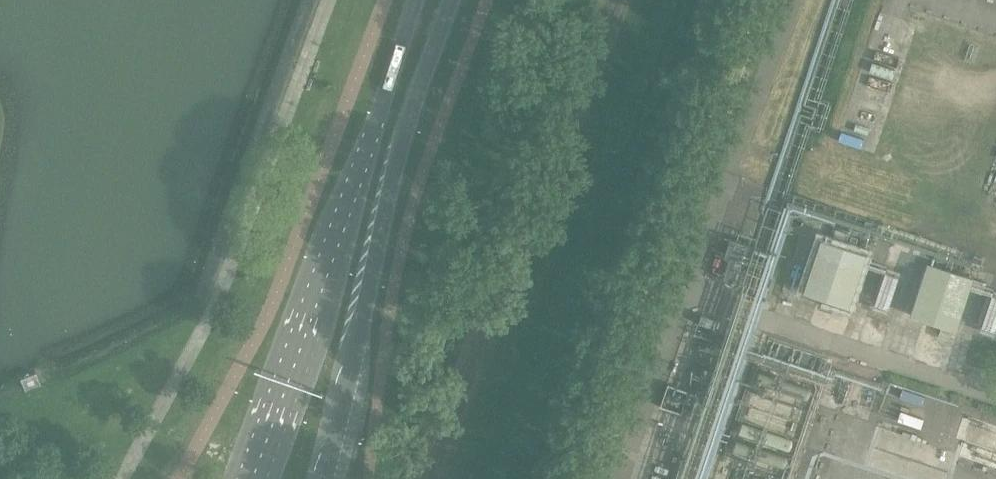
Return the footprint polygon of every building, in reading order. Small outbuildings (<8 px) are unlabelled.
[(995,29),(995,2),(990,0),(924,0),(922,6),(995,29)] [(821,239),(803,292),(835,302),(830,315),(842,319),(846,306),(850,308),(868,254),(843,246),(848,233),(837,229),(832,243),(821,239)] [(928,262),(910,316),(942,326),(938,338),(950,342),(954,330),(957,331),(970,290),(983,295),(987,283),(974,279),(974,277),(928,262)] [(717,320),(702,315),(699,324),(715,329),(717,320)]
